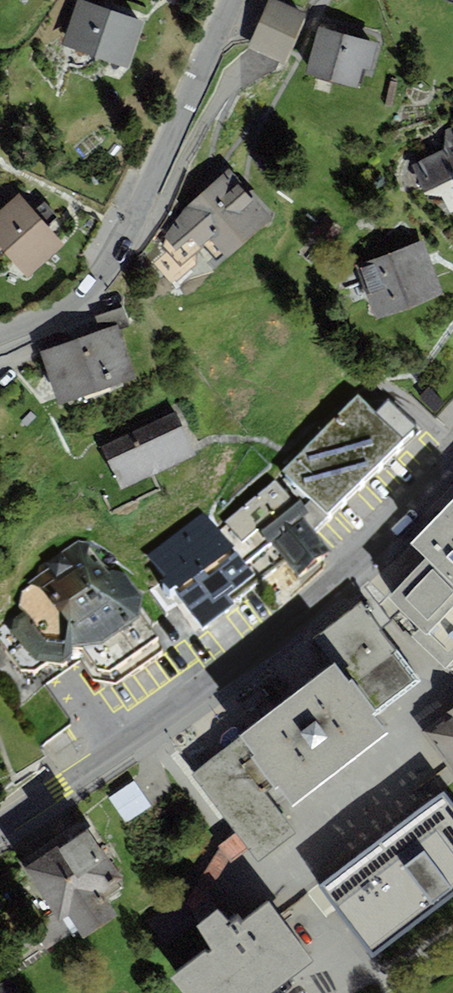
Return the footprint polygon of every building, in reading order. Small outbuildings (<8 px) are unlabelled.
[(79,0),(76,0),(61,45),(128,68),(143,22),(79,0)] [(306,14),(275,0),(269,0),(248,48),(284,64),(306,14)] [(358,89),(364,68),(374,71),(382,44),(318,27),(305,74),(358,89)] [(446,130),(444,148),(412,166),(424,195),(442,196),(452,222),(452,126),(446,130)] [(271,219),(229,170),(184,208),(164,237),(176,251),(191,238),(199,247),(210,238),(226,257),(271,219)] [(9,183),(0,191),(0,247),(29,278),(65,245),(9,183)] [(424,241),(357,264),(376,318),(443,295),(424,241)] [(100,330),(39,352),(58,405),(136,378),(119,330),(130,327),(123,307),(95,317),(100,330)] [(359,410),(282,484),(328,531),(417,445),(388,415),(376,427),(359,410)] [(176,411),(100,446),(120,490),(197,455),(176,411)] [(275,491),(215,536),(254,587),(283,565),(299,586),(330,563),(305,530),(308,528),(296,511),(292,514),(275,491)] [(452,660),(452,500),(411,544),(426,558),(380,606),(445,668),(452,660)] [(203,519),(146,562),(202,636),(232,613),(228,607),(254,587),(215,536),(203,519)] [(112,582),(89,546),(78,544),(39,569),(35,583),(22,594),(18,610),(24,618),(13,625),(10,637),(37,675),(61,679),(83,665),(86,671),(94,684),(116,689),(164,655),(149,636),(140,624),(143,611),(124,584),(112,582)] [(312,640),(332,666),(191,774),(259,861),(295,833),(265,794),(275,786),(291,807),(388,733),(375,716),(421,681),(360,603),(312,640)] [(422,730),(452,773),(452,707),(422,730)] [(151,806),(134,781),(109,798),(125,823),(151,806)] [(374,958),(452,898),(452,804),(444,792),(319,887),(374,958)] [(102,894),(122,880),(87,828),(23,870),(59,923),(69,916),(83,938),(117,916),(102,894)] [(195,927),(211,948),(170,979),(181,992),(271,992),(312,962),(268,904),(234,930),(222,913),(219,909),(195,927)]
